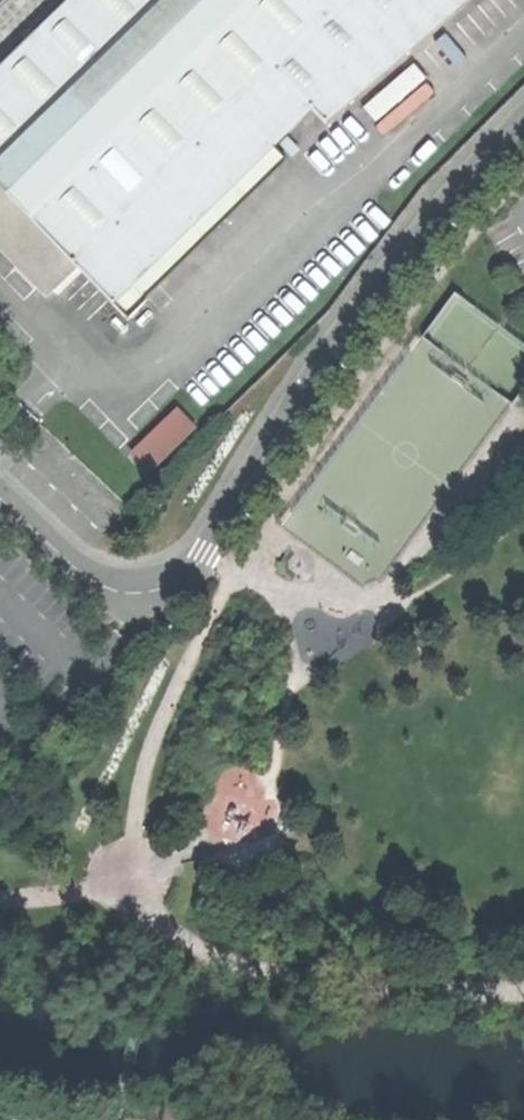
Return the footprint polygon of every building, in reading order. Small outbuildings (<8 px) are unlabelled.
[(112,303),(133,284),(274,146),(312,109),(314,107),(276,68),(345,0),(69,0),(36,32),(27,41),(0,67),(0,187),(28,216),(77,267),(112,303)] [(312,109),(325,123),(470,0),(345,0),(276,68),(314,107),(312,109)] [(23,36),(27,41),(36,32),(32,28),(23,36)] [(418,61),(363,108),(375,122),(430,76),(418,61)] [(287,161),(274,146),(133,284),(147,298),(287,161)] [(77,267),(28,216),(0,187),(0,242),(21,264),(41,286),(49,294),(77,267)] [(36,290),(41,286),(21,264),(16,269),(27,281),(36,290)] [(133,284),(112,303),(129,321),(150,301),(147,298),(133,284)] [(178,403),(125,456),(147,478),(200,426),(178,403)]
